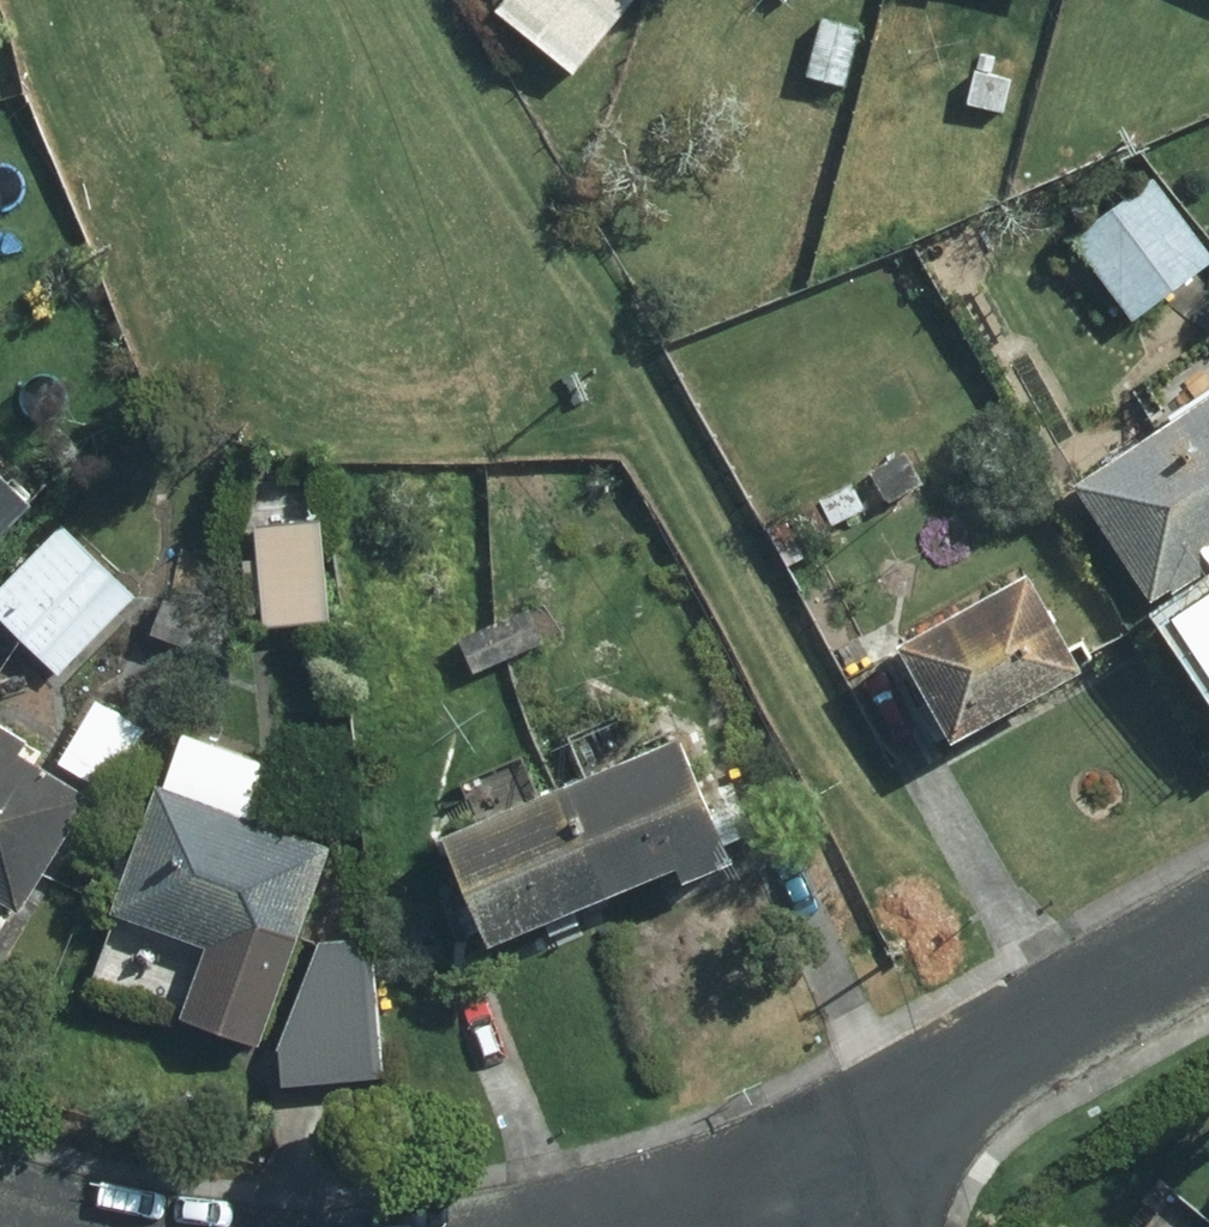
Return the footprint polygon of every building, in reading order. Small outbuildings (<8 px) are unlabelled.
[(481,7),(561,73),(622,0),(487,0),(481,7)] [(849,28),(813,19),(798,75),(833,85),(849,28)] [(1006,79),(968,71),(961,103),(998,111),(1006,79)] [(1203,257),(1143,181),(1063,245),(1123,319),(1203,257)] [(1062,487),(1135,598),(1154,586),(1158,595),(1208,561),(1208,391),(1062,487)] [(48,437),(30,455),(50,475),(67,457),(48,437)] [(899,452),(863,470),(880,501),(916,482),(899,452)] [(0,463),(0,546),(42,503),(0,463)] [(263,520),(268,618),(339,614),(332,483),(275,486),(277,519),(263,520)] [(849,483),(813,500),(825,525),(861,508),(849,483)] [(0,593),(0,607),(62,668),(140,590),(70,521),(0,593)] [(884,650),(936,744),(1081,665),(1066,638),(1047,648),(1009,581),(884,650)] [(185,644),(200,614),(166,601),(154,633),(185,644)] [(492,623),(507,657),(548,640),(533,606),(492,623)] [(200,614),(185,644),(223,659),(235,627),(200,614)] [(477,671),(507,657),(492,623),(462,639),(477,671)] [(25,906),(97,795),(29,751),(36,741),(8,724),(0,735),(0,890),(25,906)] [(563,790),(607,895),(690,861),(697,879),(699,877),(740,860),(691,739),(686,740),(563,790)] [(194,1012),(269,1041),(345,848),(265,816),(271,802),(242,791),(236,807),(180,784),(130,909),(221,945),(194,1012)] [(492,941),(607,895),(563,790),(450,837),(476,902),(460,908),(472,937),(488,930),(492,941)] [(374,939),(332,941),(290,1049),(292,1083),(385,1076),(374,939)]
